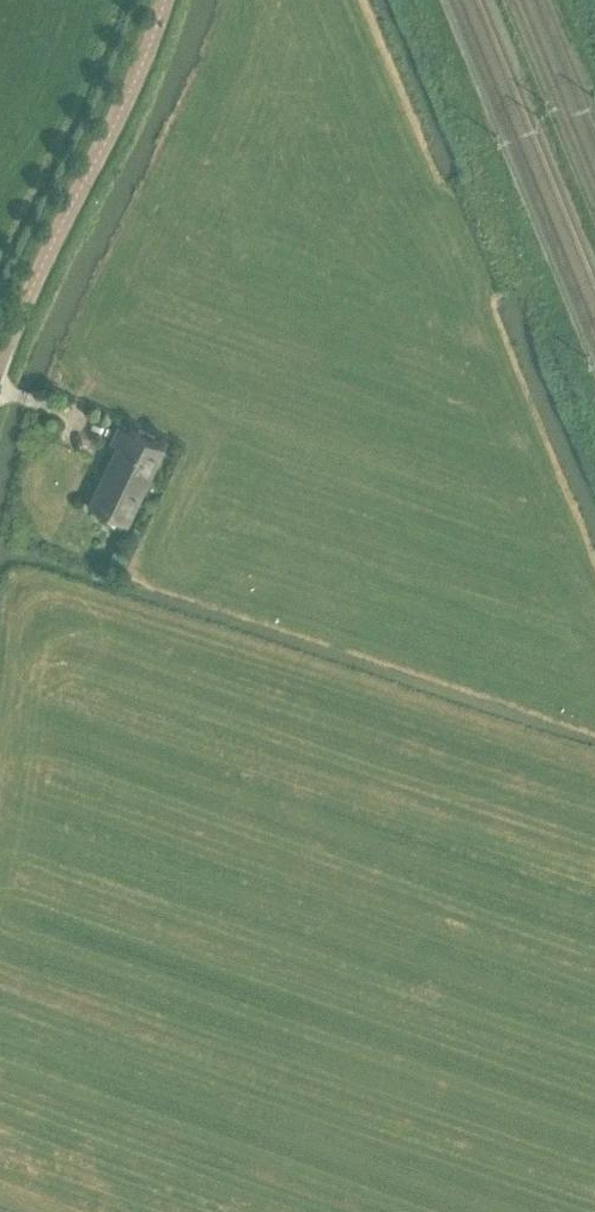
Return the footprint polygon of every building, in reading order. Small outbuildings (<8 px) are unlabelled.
[(99,481),(88,504),(129,522),(165,447),(120,425),(112,440),(123,446),(104,483),(99,481)] [(117,553),(111,566),(124,571),(129,558),(117,553)]
